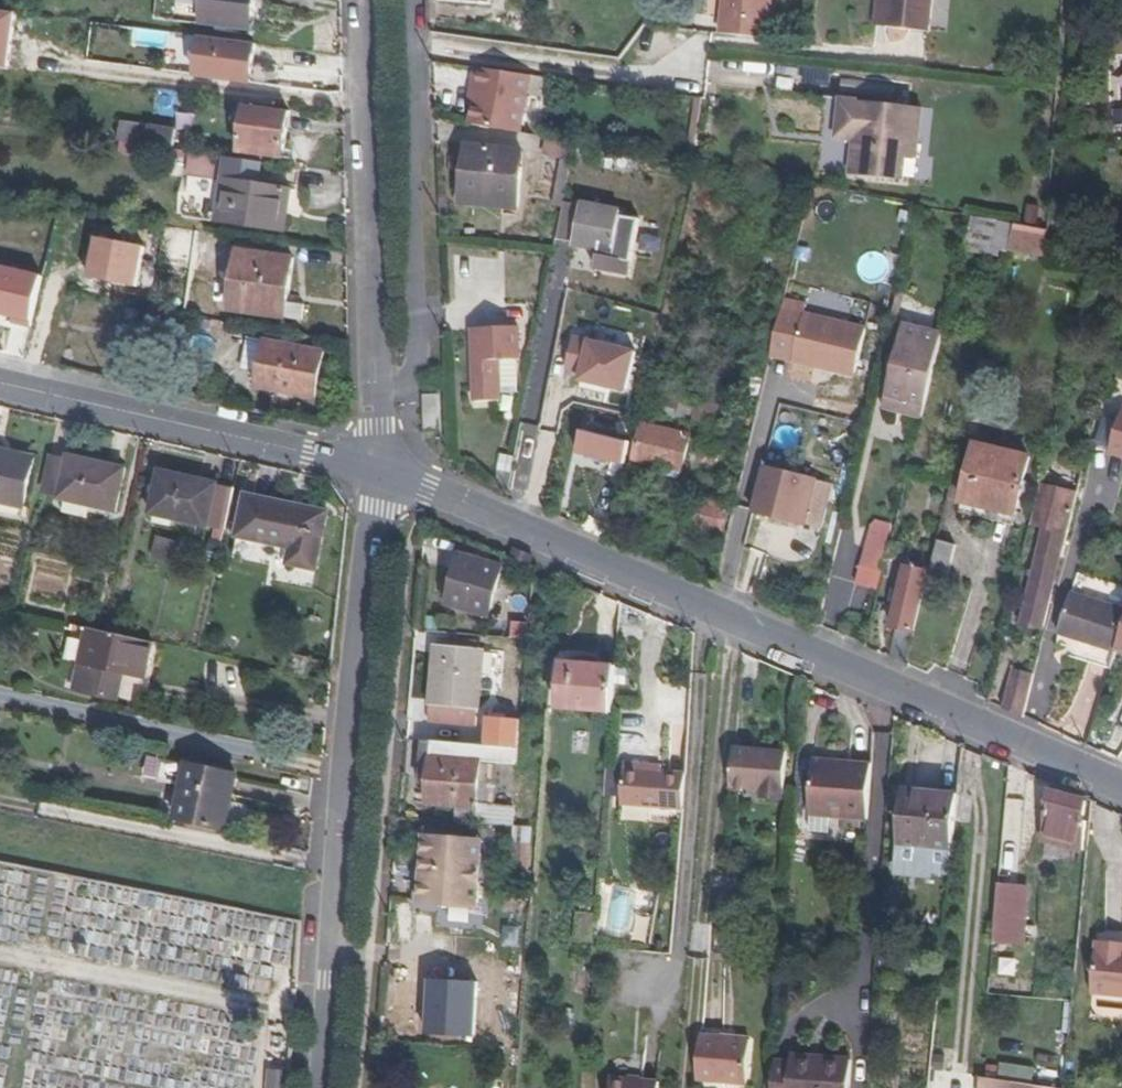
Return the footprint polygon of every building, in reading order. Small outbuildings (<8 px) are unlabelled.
[(204,6),(202,24),(251,30),(255,0),(205,0),(204,6)] [(720,33),(767,38),(771,0),(724,0),(720,33)] [(888,0),(877,0),(874,26),(885,27),(888,0)] [(885,27),(930,32),(933,0),(888,0),(885,27)] [(254,60),(256,44),(220,40),(215,78),(250,83),(254,60)] [(42,52),(23,49),(21,68),(39,70),(42,52)] [(254,60),(250,83),(259,84),(262,61),(254,60)] [(473,105),(478,68),(472,67),(467,104),(473,105)] [(532,76),(478,68),(473,105),(470,123),(521,133),(528,95),(532,76)] [(552,78),(532,76),(528,95),(549,100),(552,78)] [(923,108),(842,99),(837,138),(855,140),(852,176),(904,181),(907,158),(918,159),(923,108)] [(289,113),(245,107),(239,153),(272,157),(273,150),(284,151),(289,113)] [(149,125),(120,120),(116,142),(146,146),(149,125)] [(177,130),(149,125),(146,146),(173,149),(177,130)] [(574,144),(545,138),(542,155),(547,156),(561,159),(553,205),(562,207),(564,201),(574,144)] [(525,149),(467,142),(461,198),(478,200),(477,206),(518,210),(525,149)] [(272,157),(283,159),(284,151),(273,150),(272,157)] [(188,175),(213,174),(212,151),(187,152),(188,175)] [(553,205),(561,159),(547,156),(539,203),(553,205)] [(227,158),(218,221),(284,232),(290,191),(258,185),(261,163),(227,158)] [(581,204),(564,201),(562,207),(557,238),(574,242),(573,245),(600,249),(596,270),(629,276),(640,217),(620,214),(621,211),(581,203),(581,204)] [(997,220),(972,216),(964,251),(989,256),(991,248),(997,220)] [(1016,224),(997,220),(991,248),(1009,252),(1016,224)] [(1046,229),(1031,226),(1016,224),(1009,252),(1044,259),(1046,229)] [(169,261),(205,263),(208,231),(171,229),(169,261)] [(287,303),(294,259),(238,251),(230,310),(285,318),(287,303)] [(287,303),(285,318),(302,320),(304,305),(287,303)] [(138,311),(127,309),(125,320),(136,323),(138,311)] [(855,372),(866,328),(804,314),(793,361),(814,366),(815,362),(855,372)] [(211,322),(201,319),(199,327),(209,330),(211,322)] [(943,333),(903,324),(885,396),(886,396),(925,406),(943,333)] [(519,326),(472,328),(475,402),(501,401),(501,393),(500,360),(518,360),(520,359),(519,326)] [(260,374),(266,341),(250,338),(243,370),(260,374)] [(324,352),(266,341),(260,374),(257,388),(315,399),(324,352)] [(519,393),(518,360),(500,360),(501,393),(519,393)] [(815,362),(814,366),(854,376),(855,372),(815,362)] [(642,374),(598,365),(596,377),(600,378),(597,391),(612,394),(615,381),(623,382),(640,385),(642,374)] [(640,385),(623,382),(615,381),(612,394),(612,397),(611,400),(636,404),(640,385)] [(696,421),(705,385),(702,384),(693,420),(696,421)] [(425,393),(426,429),(439,428),(438,392),(425,393)] [(925,406),(886,396),(882,410),(922,419),(925,406)] [(1110,451),(1121,455),(1121,413),(1110,451)] [(532,474),(536,423),(519,422),(516,473),(532,474)] [(691,435),(642,423),(634,460),(663,468),(681,472),(682,472),(691,435)] [(630,443),(584,431),(579,453),(624,465),(630,443)] [(975,443),(961,503),(1016,516),(1031,456),(975,443)] [(33,465),(1,458),(3,451),(0,451),(0,501),(24,507),(33,465)] [(60,495),(68,460),(51,456),(44,491),(60,495)] [(60,495),(59,499),(115,511),(124,469),(69,456),(68,460),(60,495)] [(753,512),(822,529),(833,485),(764,467),(753,512)] [(681,472),(663,468),(662,475),(679,479),(681,472)] [(225,530),(234,489),(216,485),(217,484),(160,471),(151,514),(225,530)] [(1076,492),(1040,484),(1030,526),(1043,528),(1021,625),(1042,630),(1058,560),(1061,561),(1076,492)] [(315,569),(327,513),(247,497),(239,536),(292,547),(289,563),(315,569)] [(731,507),(696,499),(690,521),(710,527),(708,532),(723,536),(731,507)] [(710,527),(690,521),(687,532),(707,537),(708,532),(710,527)] [(956,547),(938,542),(930,575),(948,580),(956,547)] [(888,555),(863,549),(855,583),(865,586),(879,590),(888,555)] [(504,566),(460,553),(446,605),(489,618),(504,566)] [(929,571),(906,566),(891,627),(897,629),(890,658),(908,664),(916,634),(914,633),(929,571)] [(879,590),(865,586),(861,598),(875,602),(878,591),(879,590)] [(1121,632),(1121,609),(1071,594),(1062,624),(1077,628),(1074,637),(1116,650),(1121,632)] [(145,678),(152,642),(88,628),(74,690),(117,699),(123,673),(145,678)] [(484,649),(435,644),(428,722),(477,727),(484,649)] [(615,666),(562,662),(558,709),(611,713),(615,666)] [(1033,677),(1012,672),(1003,708),(1002,709),(1024,718),(1033,677)] [(485,742),(519,744),(520,714),(486,713),(485,742)] [(512,826),(518,750),(422,741),(419,785),(429,786),(432,757),(482,762),(478,809),(455,807),(454,823),(512,826)] [(788,752),(734,747),(731,788),(761,790),(785,792),(788,752)] [(482,762),(432,757),(429,786),(428,804),(455,807),(478,809),(482,762)] [(870,763),(814,759),(810,816),(866,819),(870,763)] [(224,830),(237,774),(188,764),(187,765),(164,760),(160,781),(183,786),(175,819),(224,830)] [(662,764),(624,762),(624,769),(661,772),(662,764)] [(661,772),(624,769),(621,804),(683,810),(686,773),(661,772)] [(958,794),(910,789),(908,808),(902,808),(895,869),(949,874),(958,794)] [(785,792),(761,790),(760,799),(784,801),(785,792)] [(1087,799),(1049,795),(1044,844),(1084,850),(1088,822),(1084,821),(1087,799)] [(465,856),(466,839),(424,836),(418,903),(477,908),(482,857),(465,856)] [(1030,888),(997,884),(992,942),(1024,945),(1030,888)] [(1097,941),(1092,993),(1121,996),(1121,943),(1097,941)] [(293,1038),(294,1024),(281,1024),(280,1036),(293,1038)] [(751,1039),(702,1035),(698,1081),(747,1085),(751,1039)] [(818,1056),(791,1055),(790,1064),(817,1066),(818,1056)] [(818,1056),(817,1066),(790,1064),(775,1063),(773,1087),(850,1087),(852,1059),(818,1056)] [(1000,1074),(1032,1076),(1032,1065),(1001,1063),(1000,1074)] [(290,1072),(269,1070),(268,1087),(289,1087),(290,1072)] [(981,1077),(979,1087),(1050,1087),(981,1077)] [(610,1078),(609,1087),(659,1087),(660,1082),(610,1078)]
